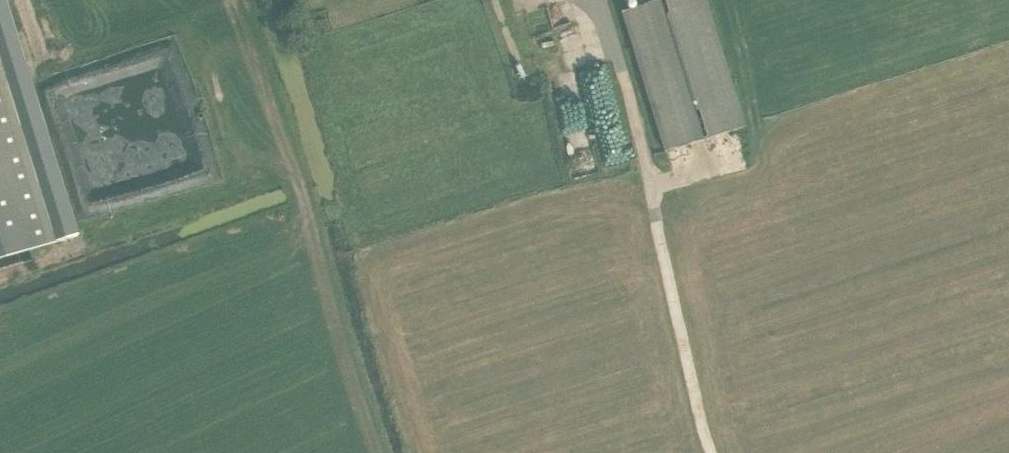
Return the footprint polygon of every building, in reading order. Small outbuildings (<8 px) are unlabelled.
[(744,127),(706,0),(658,0),(622,11),(663,151),(744,127)] [(0,63),(0,254),(52,238),(0,63)] [(577,101),(574,76),(557,78),(560,103),(577,101)] [(57,133),(79,220),(218,185),(197,102),(111,124),(111,127),(98,130),(102,144),(104,143),(108,161),(92,165),(100,197),(87,200),(69,130),(57,133)]
